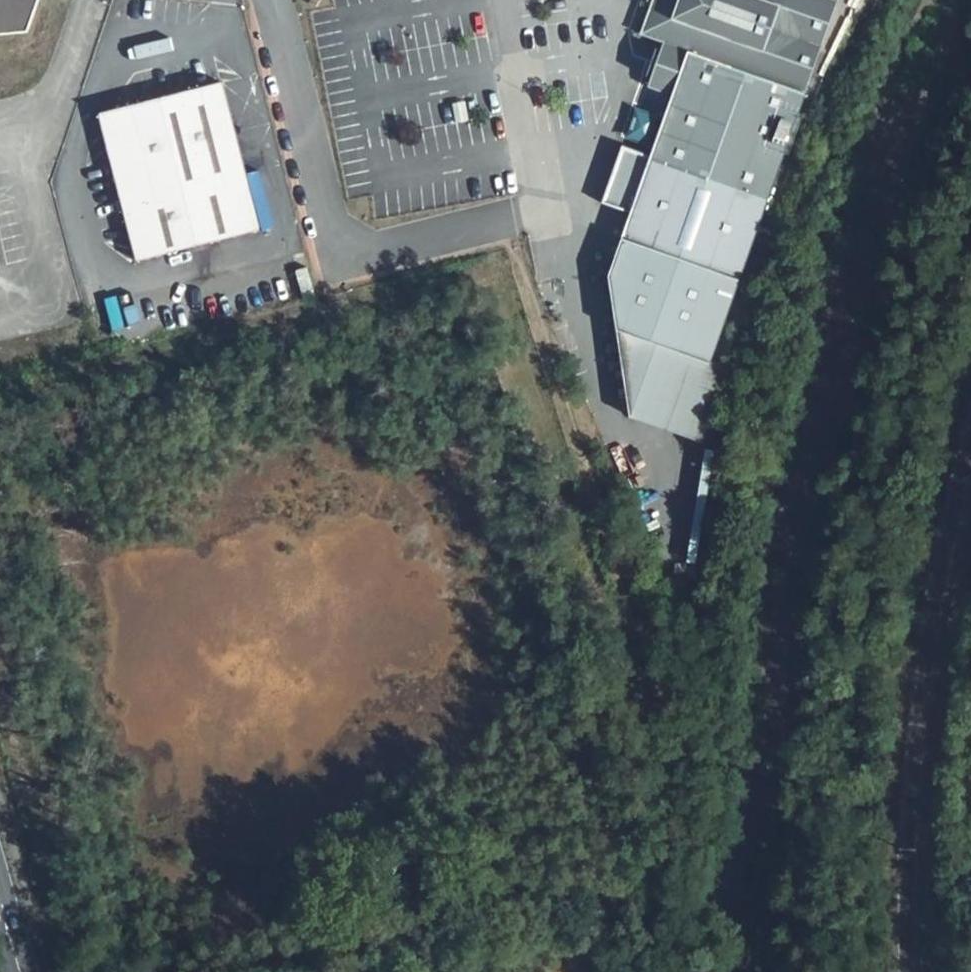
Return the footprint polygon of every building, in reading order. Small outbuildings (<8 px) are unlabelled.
[(17,22),(25,0),(0,0),(0,23),(17,22)] [(642,33),(665,41),(650,86),(674,94),(652,155),(624,145),(603,202),(632,212),(609,277),(618,332),(711,364),(823,47),(840,0),(654,0),(642,33)] [(259,233),(226,83),(100,110),(132,260),(259,233)] [(618,332),(632,417),(705,436),(728,370),(711,364),(618,332)]
